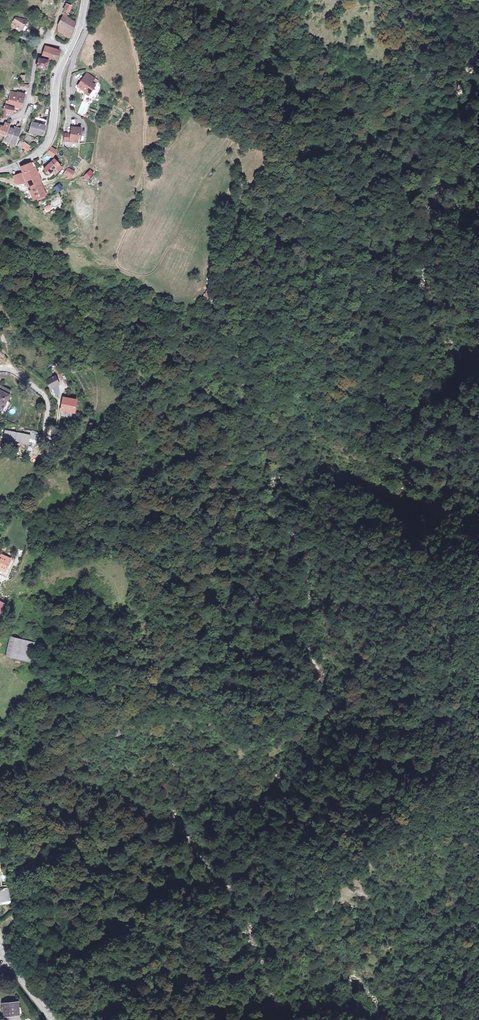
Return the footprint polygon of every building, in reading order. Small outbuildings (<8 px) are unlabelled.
[(71,14),(66,13),(62,28),(71,30),(73,22),(74,18),(71,17),(71,14)] [(19,19),(14,19),(10,26),(19,31),(25,22),(19,19)] [(26,21),(25,22),(19,31),(20,35),(24,32),(27,29),(29,21),(26,21)] [(78,23),(73,22),(71,30),(62,28),(61,32),(75,36),(78,23)] [(39,29),(37,29),(34,40),(37,40),(39,39),(42,38),(43,32),(41,30),(39,29)] [(58,50),(46,46),(43,55),(55,60),(58,50)] [(42,59),(38,68),(47,71),(50,62),(42,59)] [(91,96),(79,89),(73,98),(81,103),(82,102),(86,104),(91,96)] [(11,90),(6,105),(21,109),(26,94),(11,90)] [(5,119),(7,113),(13,115),(15,108),(5,105),(1,118),(5,119)] [(75,118),(71,118),(70,130),(62,130),(61,141),(82,143),(83,127),(74,127),(75,118)] [(50,124),(35,122),(32,131),(46,135),(50,124)] [(0,126),(0,133),(3,134),(5,127),(8,127),(9,123),(0,126)] [(13,124),(9,123),(8,127),(5,127),(3,134),(7,135),(10,136),(11,131),(13,124)] [(23,130),(18,129),(17,132),(14,142),(19,144),(23,130)] [(17,132),(11,131),(10,136),(9,141),(14,142),(17,132)] [(61,149),(53,146),(50,152),(57,156),(61,149)] [(65,166),(54,155),(43,166),(52,175),(56,171),(58,174),(65,166)] [(26,172),(16,175),(20,184),(30,183),(39,201),(52,195),(36,162),(23,167),(26,172)] [(67,167),(63,174),(70,179),(75,172),(67,167)] [(86,181),(94,173),(90,169),(82,177),(86,181)] [(59,183),(53,188),(57,193),(63,189),(59,183)] [(53,208),(62,204),(60,198),(50,203),(53,208)] [(62,384),(57,375),(47,381),(51,389),(62,384)] [(0,386),(0,406),(6,409),(14,393),(0,386)] [(80,399),(65,397),(63,409),(78,412),(80,399)] [(31,431),(30,434),(4,430),(3,439),(36,445),(38,433),(31,431)] [(0,553),(0,569),(8,572),(14,559),(0,553)] [(42,643),(13,637),(9,657),(38,662),(42,643)] [(0,891),(0,901),(1,905),(15,903),(13,889),(0,891)] [(17,1010),(17,998),(1,1000),(2,1011),(17,1010)]
